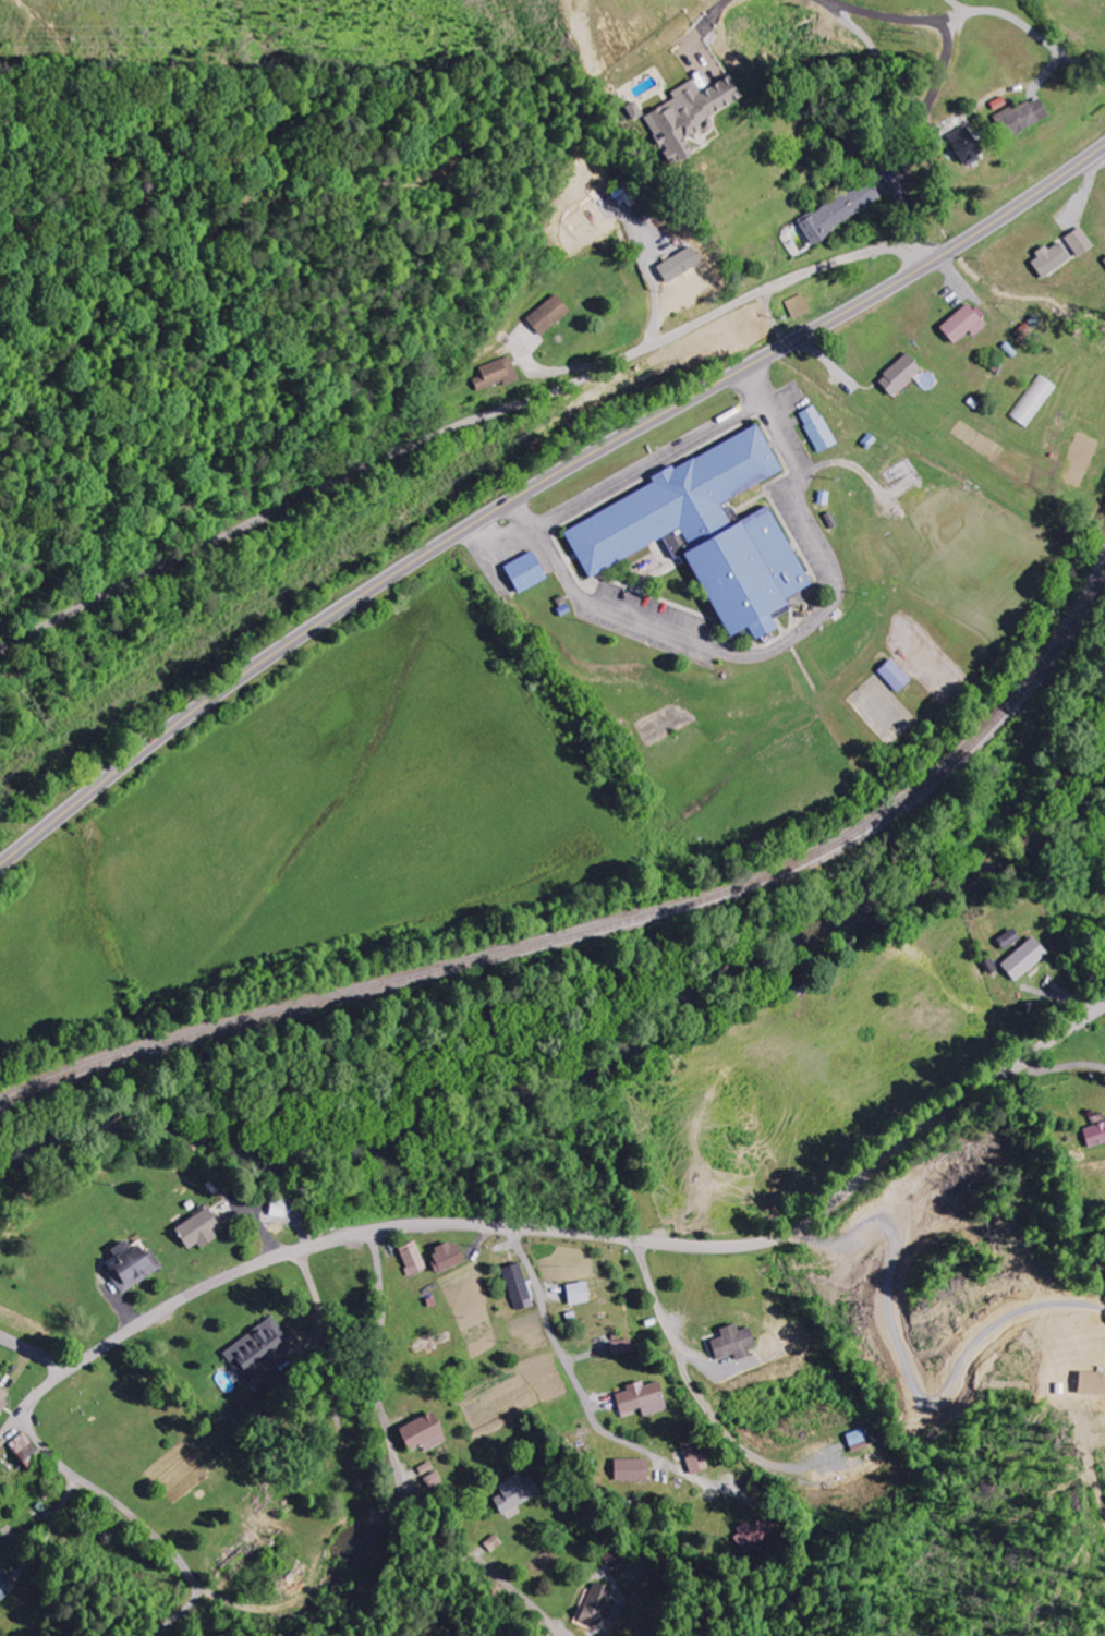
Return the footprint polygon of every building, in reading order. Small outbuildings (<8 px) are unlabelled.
[(720,66),(704,37),(715,31),(710,23),(671,44),(692,82),(720,66)] [(640,117),(656,152),(657,151),(664,166),(688,156),(681,141),(710,128),(705,117),(739,102),(728,79),(698,93),(693,81),(667,93),(672,103),(640,117)] [(1046,120),(1038,99),(994,117),(1003,138),(1046,120)] [(629,122),(640,118),(635,103),(624,107),(629,122)] [(944,139),(960,168),(981,156),(964,127),(944,139)] [(882,201),(870,181),(798,223),(810,244),(882,201)] [(628,209),(638,204),(629,185),(611,194),(617,207),(626,203),(628,209)] [(1028,260),(1040,279),(1092,247),(1080,228),(1046,249),(1028,260)] [(568,313),(554,295),(524,320),(538,337),(568,313)] [(785,302),(793,320),(810,313),(803,295),(785,302)] [(973,337),(987,325),(968,303),(938,328),(952,345),(968,332),(973,337)] [(921,371),(906,354),(876,381),(891,397),(921,371)] [(477,367),(481,377),(471,380),(474,391),(501,384),(501,386),(517,382),(510,358),(477,367)] [(1009,417),(1027,429),(1056,387),(1038,375),(1009,417)] [(817,453),(835,444),(821,417),(818,417),(812,407),(798,414),(803,426),(802,427),(817,453)] [(560,534),(651,483),(647,477),(668,465),(671,470),(691,459),(691,460),(754,425),(779,471),(717,506),(728,526),(765,508),(807,584),(780,601),(784,606),(787,610),(768,621),(773,629),(752,642),(743,627),(725,639),(682,562),(679,563),(677,558),(671,560),(659,538),(586,579),(560,534)] [(867,450),(860,444),(869,434),(876,440),(867,450)] [(815,505),(825,506),(827,494),(817,492),(815,505)] [(829,530),(838,525),(829,512),(822,517),(829,530)] [(521,594),(549,579),(534,552),(507,567),(521,594)] [(564,604),(561,597),(554,601),(557,608),(564,604)] [(559,617),(569,613),(564,605),(555,609),(559,617)] [(896,693),(876,671),(889,658),(910,680),(896,693)] [(1020,940),(1012,929),(997,939),(1004,950),(1020,940)] [(1015,982),(1047,954),(1033,937),(1000,965),(1015,982)] [(1104,1143),(1104,1122),(1082,1129),(1087,1148),(1104,1143)] [(268,1218),(284,1218),(284,1202),(269,1201),(268,1218)] [(172,1231),(185,1251),(195,1245),(197,1248),(221,1232),(205,1208),(172,1231)] [(426,1269),(415,1241),(397,1249),(408,1277),(426,1269)] [(162,1269),(150,1250),(141,1255),(136,1245),(127,1250),(123,1242),(108,1251),(114,1262),(103,1268),(120,1294),(162,1269)] [(435,1273),(463,1264),(456,1242),(428,1250),(435,1273)] [(502,1268),(514,1312),(533,1307),(521,1263),(502,1268)] [(568,1306),(589,1303),(586,1283),(565,1285),(568,1306)] [(295,1351),(271,1317),(221,1353),(245,1386),(295,1351)] [(718,1329),(721,1338),(708,1342),(715,1361),(733,1355),(735,1362),(751,1356),(748,1350),(755,1347),(748,1327),(737,1332),(734,1324),(718,1329)] [(632,1351),(629,1339),(609,1344),(612,1356),(632,1351)] [(1104,1396),(1104,1374),(1078,1373),(1077,1395),(1104,1396)] [(625,1386),(626,1392),(614,1396),(620,1417),(642,1410),(644,1418),(668,1411),(659,1382),(643,1387),(642,1382),(625,1386)] [(10,1398),(0,1390),(0,1411),(10,1398)] [(445,1442),(432,1413),(395,1430),(406,1454),(421,1447),(423,1452),(445,1442)] [(844,1435),(850,1454),(867,1448),(861,1430),(844,1435)] [(24,1469),(40,1458),(22,1434),(7,1445),(24,1469)] [(709,1469),(700,1445),(681,1452),(690,1475),(709,1469)] [(613,1460),(614,1482),(647,1481),(646,1459),(613,1460)] [(441,1484),(431,1461),(417,1468),(428,1490),(441,1484)] [(498,1486),(502,1495),(493,1500),(500,1515),(540,1496),(528,1471),(498,1486)] [(746,1556),(788,1533),(777,1513),(735,1535),(746,1556)] [(483,1544),(490,1554),(502,1544),(494,1535),(483,1544)] [(602,1561),(618,1571),(628,1554),(612,1545),(602,1561)] [(16,1588),(2,1573),(0,1574),(0,1602),(16,1588)] [(597,1628),(601,1618),(611,1621),(617,1600),(610,1598),(613,1590),(592,1583),(579,1622),(597,1628)]
